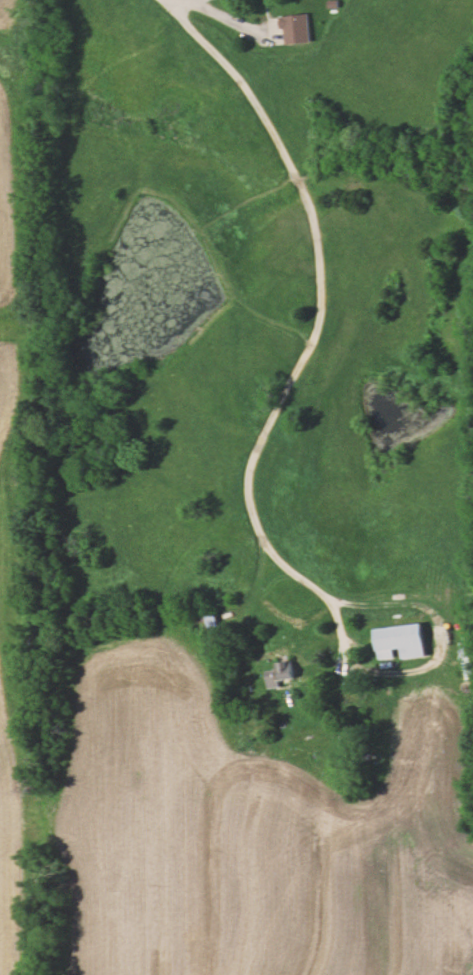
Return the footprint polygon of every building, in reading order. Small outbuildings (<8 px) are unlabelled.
[(285,46),(311,43),(308,15),(281,18),(285,46)] [(218,634),(218,615),(198,615),(198,634),(218,634)] [(427,657),(423,624),(376,629),(379,661),(395,659),(394,650),(402,649),(403,659),(427,657)] [(265,669),(270,687),(297,680),(292,662),(265,669)]
